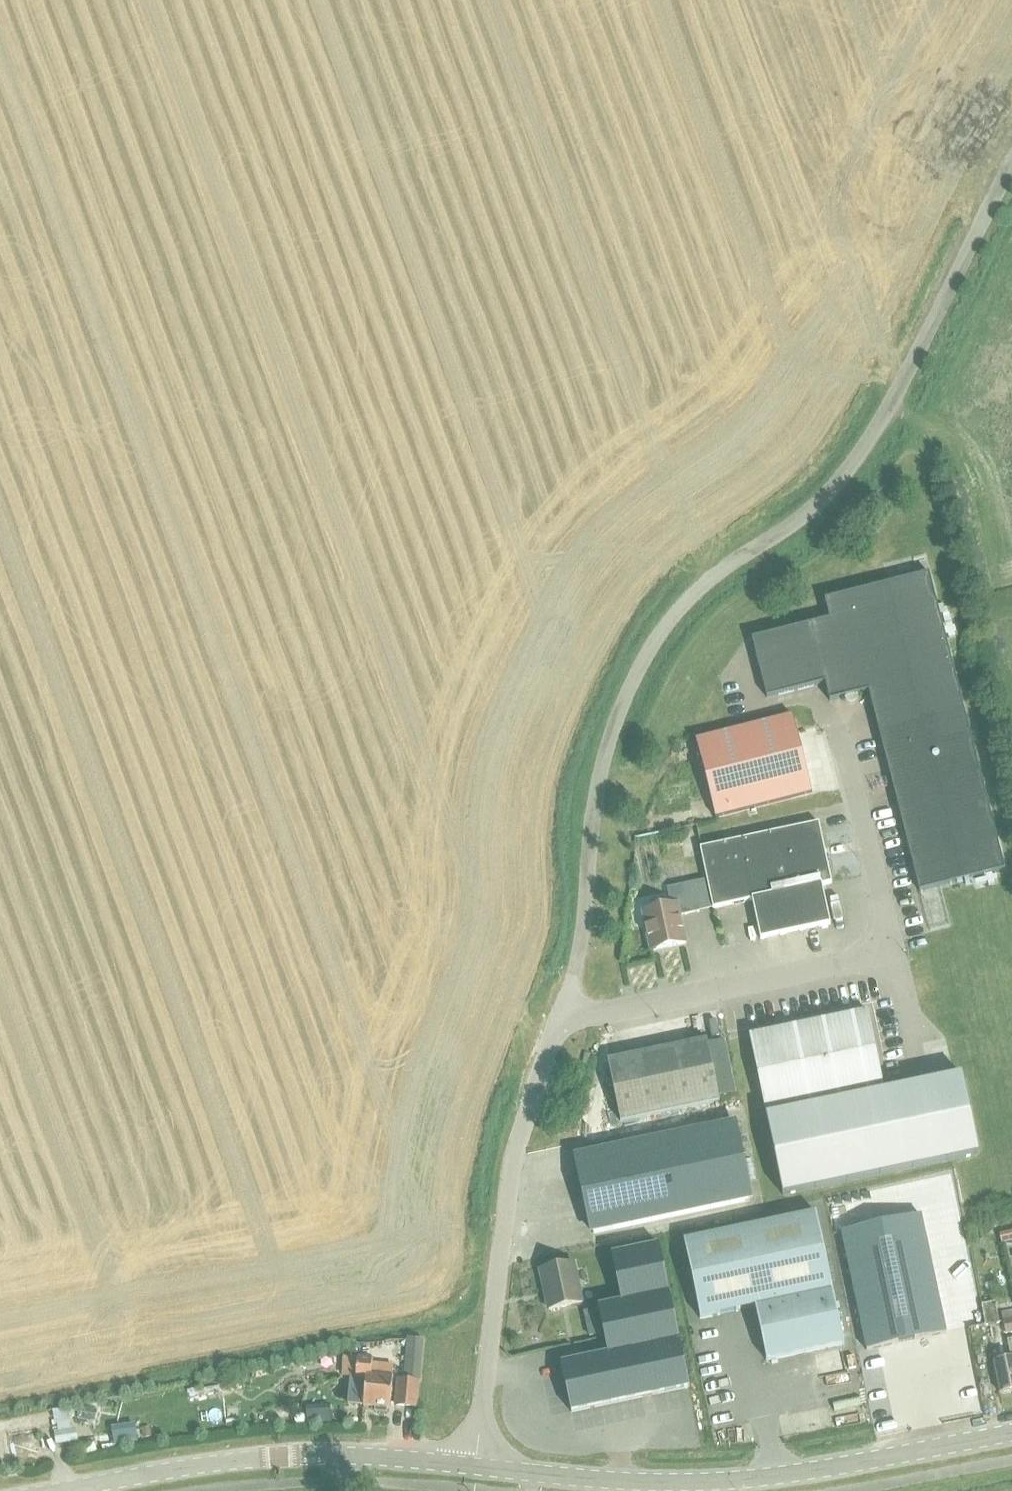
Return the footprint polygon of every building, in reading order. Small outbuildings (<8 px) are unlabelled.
[(829,619),(752,639),(766,697),(825,683),(829,701),(847,696),(848,700),(855,698),(854,694),(868,691),(919,891),(1005,869),(929,573),(824,600),(829,619)] [(791,715),(695,739),(715,818),(811,793),(791,715)] [(700,881),(701,889),(708,888),(713,908),(752,900),(760,939),(830,924),(821,885),(831,883),(818,823),(700,848),(706,879),(700,881)] [(701,889),(700,881),(667,888),(670,906),(642,912),(651,951),(685,943),(679,916),(699,912),(694,891),(701,889)] [(867,1011),(749,1036),(783,1195),(978,1152),(961,1073),(883,1089),(867,1011)] [(707,1041),(607,1062),(620,1122),(719,1101),(707,1041)] [(733,1122),(576,1155),(593,1233),(749,1200),(733,1122)] [(842,1344),(814,1213),(685,1242),(699,1314),(753,1302),(766,1361),(842,1344)] [(920,1214),(841,1232),(867,1350),(946,1333),(920,1214)] [(998,1233),(1000,1243),(1011,1241),(1011,1230),(998,1233)] [(689,1387),(660,1245),(612,1256),(622,1303),(598,1307),(601,1320),(608,1354),(561,1364),(571,1412),(689,1387)] [(581,1303),(573,1263),(541,1270),(549,1310),(581,1303)] [(986,1326),(999,1323),(994,1303),(982,1305),(986,1326)] [(598,1307),(584,1310),(587,1323),(601,1320),(598,1307)] [(1011,1334),(1011,1313),(1003,1315),(1007,1335),(1011,1334)] [(1007,1340),(1011,1359),(994,1363),(1001,1394),(1011,1392),(1011,1338),(1007,1340)] [(418,1408),(424,1341),(408,1340),(405,1381),(398,1381),(396,1406),(418,1408)] [(344,1357),(343,1377),(350,1378),(348,1404),(364,1405),(363,1407),(377,1408),(376,1412),(387,1413),(388,1409),(391,1410),(394,1378),(395,1364),(373,1362),(373,1360),(357,1358),(344,1357)] [(331,1406),(306,1408),(307,1424),(332,1422),(331,1406)] [(80,1407),(77,1419),(95,1421),(98,1409),(80,1407)] [(276,1417),(268,1418),(269,1426),(277,1425),(276,1417)] [(116,1443),(139,1442),(138,1423),(116,1424),(116,1443)] [(76,1428),(54,1431),(56,1445),(78,1441),(76,1428)] [(673,1434),(672,1444),(694,1445),(694,1435),(673,1434)]
